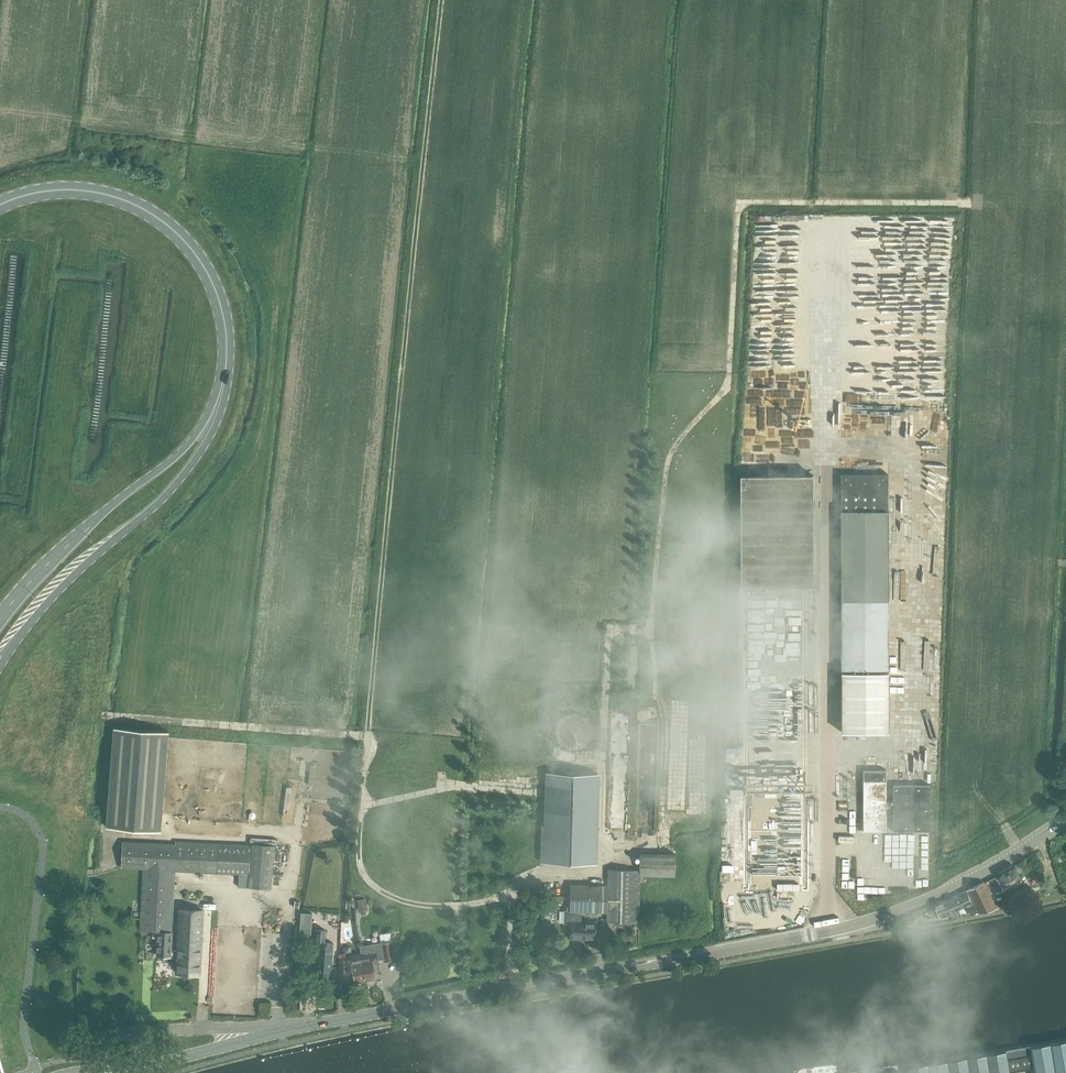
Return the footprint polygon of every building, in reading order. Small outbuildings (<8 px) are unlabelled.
[(888,473),(841,473),(842,732),(888,732),(888,473)] [(741,475),(741,586),(814,586),(813,474),(741,475)] [(169,732),(114,727),(107,826),(162,830),(169,732)] [(887,768),(863,769),(864,830),(887,830),(887,807),(887,800),(887,768)] [(598,773),(548,772),(548,788),(546,864),(595,866),(598,773)] [(893,800),(887,800),(887,807),(893,807),(893,831),(930,831),(930,784),(893,784),(893,800)] [(140,929),(159,930),(172,931),(174,908),(176,870),(218,872),(250,873),(251,844),(176,841),(176,843),(123,841),(122,867),(144,868),(140,929)] [(252,843),(250,873),(249,886),(271,888),(275,845),(252,843)] [(571,884),(570,907),(567,907),(567,910),(564,910),(564,923),(571,923),(571,938),(596,939),(596,921),(581,921),(581,911),(608,912),(607,921),(634,922),(639,922),(641,875),(676,875),(676,853),(640,853),(640,869),(609,868),(608,885),(571,884)] [(999,875),(1007,890),(1014,885),(1017,887),(1018,887),(1023,885),(1023,884),(1023,881),(1014,866),(999,875)] [(720,870),(720,880),(729,880),(730,871),(720,870)] [(984,881),(968,889),(979,912),(997,907),(984,881)] [(958,894),(946,899),(948,904),(945,905),(948,910),(949,910),(950,912),(949,913),(950,915),(950,917),(952,917),(952,918),(958,916),(955,910),(966,904),(971,914),(978,912),(978,913),(979,912),(968,889),(958,894)] [(358,900),(359,908),(367,906),(366,898),(358,900)] [(948,904),(946,899),(934,904),(936,908),(930,911),(932,917),(938,914),(940,918),(948,915),(949,918),(950,917),(950,915),(949,913),(950,912),(949,910),(948,910),(945,905),(948,904)] [(180,908),(177,972),(200,973),(204,909),(180,908)] [(301,912),(300,934),(312,935),(313,913),(301,912)] [(902,918),(904,924),(916,922),(913,913),(902,918)] [(326,930),(316,929),(314,957),(317,958),(315,979),(331,980),(334,943),(325,942),(326,930)] [(172,931),(159,930),(157,954),(171,955),(172,931)] [(381,943),(360,947),(361,953),(366,979),(376,977),(373,962),(384,960),(384,961),(395,959),(392,941),(391,941),(390,934),(381,936),(382,942),(381,943)] [(366,979),(361,953),(345,956),(345,953),(339,954),(339,972),(348,972),(347,967),(353,966),(355,981),(366,979)] [(1007,1050),(1008,1059),(1032,1055),(1035,1072),(1065,1072),(1065,1040),(1007,1050)] [(909,1072),(1010,1072),(1008,1059),(1007,1050),(908,1067),(909,1072)]
